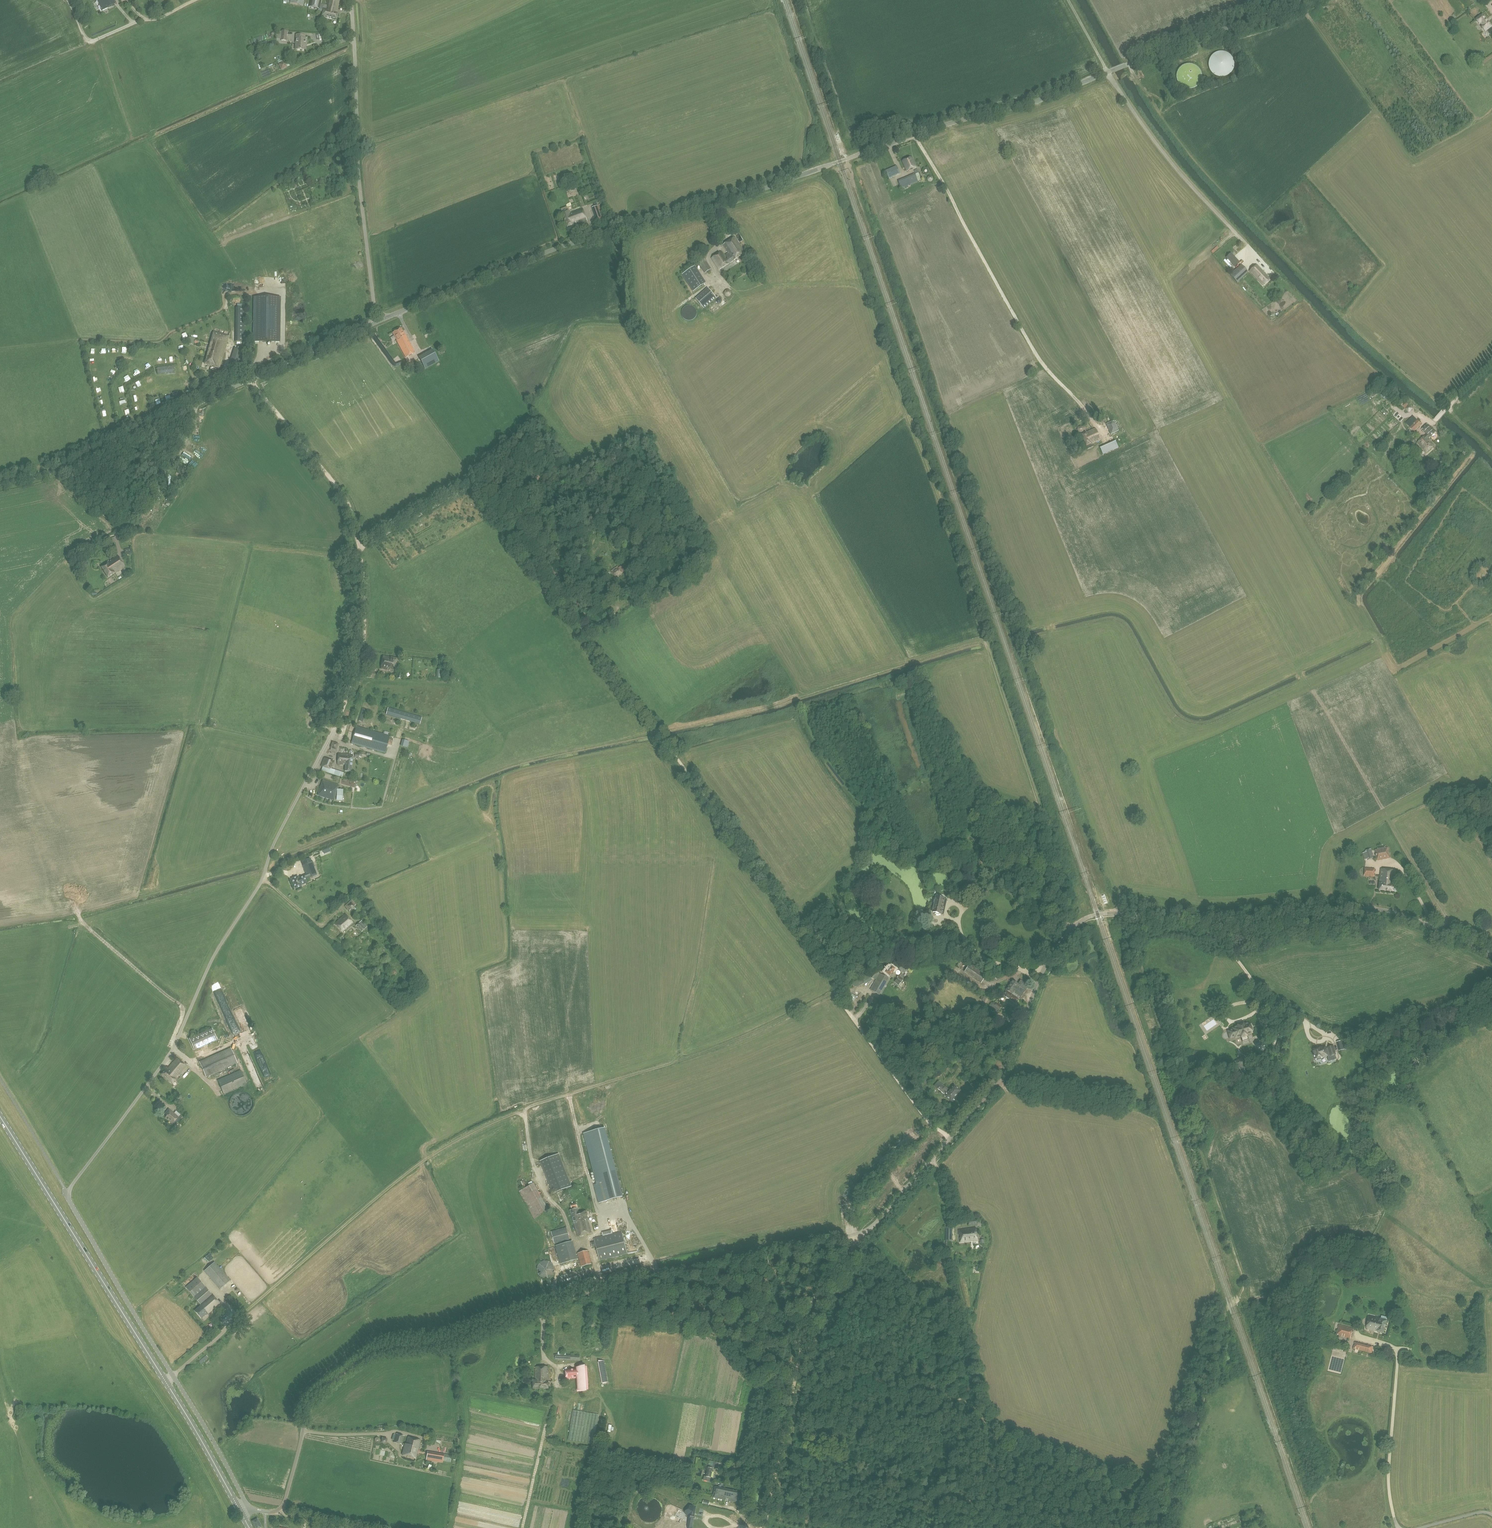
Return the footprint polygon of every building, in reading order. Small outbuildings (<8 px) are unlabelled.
[(102,10),(117,5),(115,0),(98,0),(102,10)] [(318,8),(317,10),(320,11),(321,10),(324,10),(322,16),(337,20),(338,14),(337,14),(340,0),(328,0),(327,5),(321,4),(322,0),(311,0),(309,6),(318,8)] [(1482,13),(1475,19),(1480,25),(1481,24),(1482,26),(1481,27),(1485,32),(1491,27),(1491,26),(1482,13)] [(282,31),(277,31),(277,39),(281,39),(281,40),(287,41),(288,32),(282,31)] [(296,49),(306,50),(306,44),(307,44),(308,40),(305,39),(305,36),(297,35),(296,49)] [(1220,52),(1218,52),(1216,53),(1214,54),(1212,56),(1211,57),(1210,59),(1210,60),(1209,61),(1209,64),(1209,65),(1209,68),(1210,70),(1211,72),(1213,74),(1214,75),(1217,76),(1218,77),(1220,77),(1223,77),(1226,77),(1228,76),(1230,74),(1232,73),(1233,71),(1234,69),(1235,67),(1235,64),(1234,62),(1234,60),(1233,59),(1232,57),(1230,55),(1228,54),(1226,53),(1223,52),(1220,52)] [(281,70),(287,68),(284,62),(283,59),(278,62),(279,64),(281,70)] [(1193,64),(1191,64),(1189,64),(1187,64),(1185,65),(1183,66),(1181,67),(1180,68),(1179,70),(1178,72),(1177,74),(1177,76),(1177,78),(1177,80),(1178,82),(1179,84),(1180,85),(1182,87),(1185,89),(1187,89),(1188,90),(1191,90),(1193,89),(1195,88),(1197,87),(1200,84),(1201,83),(1202,81),(1202,78),(1202,76),(1202,74),(1202,72),(1201,71),(1200,69),(1198,67),(1197,66),(1195,65),(1193,64)] [(912,157),(903,161),(907,171),(917,167),(912,157)] [(884,178),(886,181),(901,174),(897,167),(889,170),(891,173),(888,174),(889,176),(884,178)] [(919,173),(898,181),(902,189),(922,180),(919,173)] [(300,174),(297,176),(302,186),(306,185),(300,174)] [(575,183),(565,186),(567,194),(577,191),(575,183)] [(576,225),(587,221),(583,208),(570,213),(569,211),(563,213),(568,228),(576,225)] [(729,253),(728,253),(733,262),(746,253),(736,237),(724,245),(729,253)] [(1233,260),(1237,265),(1249,255),(1244,250),(1233,260)] [(728,258),(727,258),(722,252),(712,258),(720,270),(733,262),(728,253),(726,255),(728,258)] [(705,273),(711,269),(705,259),(699,263),(705,273)] [(1248,269),(1247,268),(1244,264),(1229,278),(1233,282),(1233,283),(1248,270),(1248,269)] [(1264,285),(1270,280),(1256,265),(1251,271),(1264,285)] [(696,267),(683,275),(694,292),(707,284),(696,267)] [(708,288),(696,299),(704,308),(716,298),(708,288)] [(279,292),(253,292),(252,342),(278,342),(279,292)] [(245,304),(238,304),(238,307),(236,307),(235,342),(244,342),(245,304)] [(682,328),(693,324),(689,314),(679,318),(682,328)] [(406,358),(415,353),(406,336),(401,328),(393,333),(397,341),(406,358)] [(229,336),(215,331),(205,364),(220,368),(229,336)] [(235,348),(230,364),(238,366),(243,351),(235,348)] [(433,350),(419,357),(425,369),(439,361),(433,350)] [(1369,395),(1360,399),(1363,406),(1372,402),(1369,395)] [(1107,424),(1112,434),(1119,431),(1114,421),(1112,422),(1108,413),(1103,415),(1107,424)] [(1407,424),(1411,427),(1411,428),(1414,432),(1422,424),(1418,421),(1414,417),(1407,424)] [(1094,447),(1093,444),(1101,440),(1096,428),(1081,435),(1087,446),(1088,449),(1094,447)] [(1427,452),(1434,445),(1425,436),(1418,443),(1427,452)] [(1105,454),(1120,448),(1116,440),(1102,446),(1105,454)] [(172,493),(177,499),(181,496),(176,490),(172,493)] [(125,566),(118,556),(108,563),(102,567),(108,577),(114,573),(114,572),(125,566)] [(615,568),(617,570),(613,573),(616,578),(625,572),(622,567),(619,568),(618,566),(615,568)] [(396,672),(398,658),(384,656),(381,669),(396,672)] [(385,753),(390,736),(357,726),(352,744),(385,753)] [(341,750),(340,742),(333,743),(334,748),(337,748),(338,751),(341,750)] [(345,771),(352,772),(353,755),(339,753),(338,764),(346,765),(345,771)] [(322,770),(341,776),(342,772),(331,769),(334,762),(324,758),(321,766),(323,767),(322,770)] [(334,800),(339,786),(323,781),(319,795),(334,800)] [(1390,859),(1388,849),(1376,851),(1378,861),(1390,859)] [(1368,863),(1377,859),(1375,853),(1365,856),(1368,863)] [(316,875),(311,862),(302,865),(306,874),(298,877),(298,876),(291,879),(295,889),(302,886),(302,885),(306,884),(307,883),(306,882),(305,879),(315,876),(316,875)] [(1375,869),(1365,868),(1365,876),(1375,877),(1375,869)] [(1379,891),(1394,892),(1396,872),(1382,870),(1379,891)] [(936,897),(933,912),(941,914),(943,907),(945,907),(947,899),(936,897)] [(345,906),(349,911),(357,905),(352,900),(345,906)] [(353,923),(346,914),(335,923),(343,932),(353,923)] [(368,927),(362,920),(356,926),(362,932),(368,927)] [(965,972),(981,983),(987,975),(970,963),(965,972)] [(909,971),(908,965),(899,965),(899,970),(900,970),(901,973),(904,973),(904,972),(909,971)] [(895,969),(892,967),(888,968),(887,969),(885,973),(890,976),(892,974),(895,969)] [(871,977),(876,980),(871,990),(879,995),(888,978),(874,971),(871,977)] [(869,974),(861,978),(852,983),(854,987),(856,986),(857,987),(864,983),(865,984),(872,980),(869,974)] [(906,978),(902,974),(895,982),(899,986),(906,978)] [(1005,989),(1006,989),(1019,998),(1026,989),(1025,989),(1028,985),(1020,980),(1018,983),(1012,979),(1005,989)] [(902,983),(899,989),(905,991),(908,985),(902,983)] [(1002,994),(1015,1003),(1018,998),(1019,999),(1019,998),(1006,989),(1002,994)] [(853,1003),(857,997),(848,991),(845,997),(853,1003)] [(1002,1007),(997,1003),(996,1003),(994,1002),(990,1007),(997,1013),(1002,1007)] [(1228,1031),(1230,1038),(1235,1037),(1235,1038),(1241,1036),(1242,1041),(1248,1039),(1247,1034),(1252,1033),(1252,1031),(1253,1030),(1251,1024),(1250,1025),(1249,1023),(1244,1025),(1243,1023),(1237,1025),(1238,1027),(1232,1028),(1233,1029),(1228,1031)] [(188,1038),(194,1049),(216,1038),(211,1027),(188,1038)] [(1261,1054),(1265,1050),(1261,1045),(1257,1049),(1261,1054)] [(1320,1048),(1313,1050),(1315,1056),(1314,1056),(1314,1057),(1315,1057),(1316,1059),(1317,1059),(1317,1060),(1321,1059),(1321,1058),(1322,1057),(1330,1055),(1331,1056),(1335,1055),(1333,1046),(1328,1048),(1329,1048),(1326,1049),(1325,1047),(1320,1048)] [(206,1077),(238,1063),(231,1048),(199,1062),(206,1077)] [(1234,1063),(1237,1069),(1241,1066),(1244,1070),(1250,1066),(1247,1062),(1248,1061),(1244,1056),(1238,1060),(1238,1061),(1234,1063)] [(176,1057),(166,1068),(161,1073),(172,1083),(187,1066),(176,1057)] [(241,1070),(218,1080),(224,1095),(247,1085),(241,1070)] [(946,1096),(945,1096),(951,1101),(960,1091),(954,1086),(949,1092),(948,1091),(949,1089),(947,1088),(945,1087),(938,1081),(934,1086),(946,1096)] [(165,1117),(173,1123),(175,1125),(183,1117),(176,1111),(175,1113),(169,1108),(164,1113),(167,1115),(165,1117)] [(595,1185),(599,1203),(622,1197),(605,1129),(585,1134),(597,1184),(595,1185)] [(548,1174),(551,1185),(560,1183),(560,1184),(568,1181),(565,1170),(566,1170),(565,1165),(554,1169),(555,1172),(548,1174)] [(530,1186),(520,1191),(535,1219),(549,1211),(534,1183),(533,1184),(532,1182),(531,1182),(528,1183),(530,1186)] [(578,1237),(592,1233),(586,1211),(579,1213),(578,1209),(570,1211),(574,1224),(575,1223),(578,1237)] [(555,1243),(570,1239),(567,1228),(552,1232),(555,1243)] [(978,1240),(976,1228),(959,1230),(960,1242),(978,1240)] [(628,1253),(622,1232),(594,1239),(595,1242),(596,1247),(600,1260),(628,1253)] [(579,1260),(574,1240),(558,1244),(562,1264),(579,1260)] [(582,1267),(592,1264),(589,1250),(578,1253),(582,1267)] [(539,1262),(544,1279),(557,1275),(552,1259),(539,1262)] [(220,1289),(231,1280),(215,1262),(205,1271),(220,1289)] [(197,1278),(186,1287),(201,1305),(195,1311),(202,1319),(208,1313),(209,1314),(220,1304),(197,1278)] [(1367,1329),(1384,1333),(1387,1321),(1387,1320),(1388,1317),(1381,1316),(1381,1319),(1370,1316),(1367,1329)] [(1339,1325),(1336,1335),(1351,1339),(1353,1329),(1339,1325)] [(1355,1343),(1354,1349),(1372,1354),(1373,1347),(1355,1343)] [(608,1382),(604,1361),(599,1362),(598,1363),(600,1374),(601,1374),(603,1383),(608,1382)] [(578,1378),(579,1392),(587,1391),(587,1388),(590,1388),(589,1363),(585,1363),(585,1362),(576,1362),(577,1368),(567,1368),(567,1378),(578,1378)] [(549,1388),(548,1367),(536,1367),(536,1379),(534,1379),(534,1388),(549,1388)] [(574,1410),(569,1440),(594,1445),(599,1414),(574,1410)] [(608,1412),(606,1414),(612,1420),(614,1418),(608,1412)] [(402,1445),(404,1436),(396,1434),(396,1435),(393,1434),(392,1438),(392,1439),(394,1440),(394,1442),(402,1445)] [(416,1459),(421,1440),(408,1437),(406,1444),(405,1444),(402,1455),(416,1459)] [(315,1448),(316,1439),(308,1438),(307,1448),(315,1448)] [(451,1456),(449,1455),(427,1451),(426,1460),(443,1463),(443,1461),(450,1462),(451,1456)] [(713,1468),(707,1467),(706,1470),(707,1470),(706,1476),(705,1476),(704,1480),(710,1481),(713,1468)] [(743,1503),(745,1492),(715,1487),(713,1497),(743,1503)] [(687,1505),(684,1511),(689,1513),(686,1526),(687,1527),(692,1527),(693,1519),(694,1519),(694,1517),(695,1506),(687,1505)] [(262,1527),(258,1519),(253,1521),(256,1527),(262,1527)]
